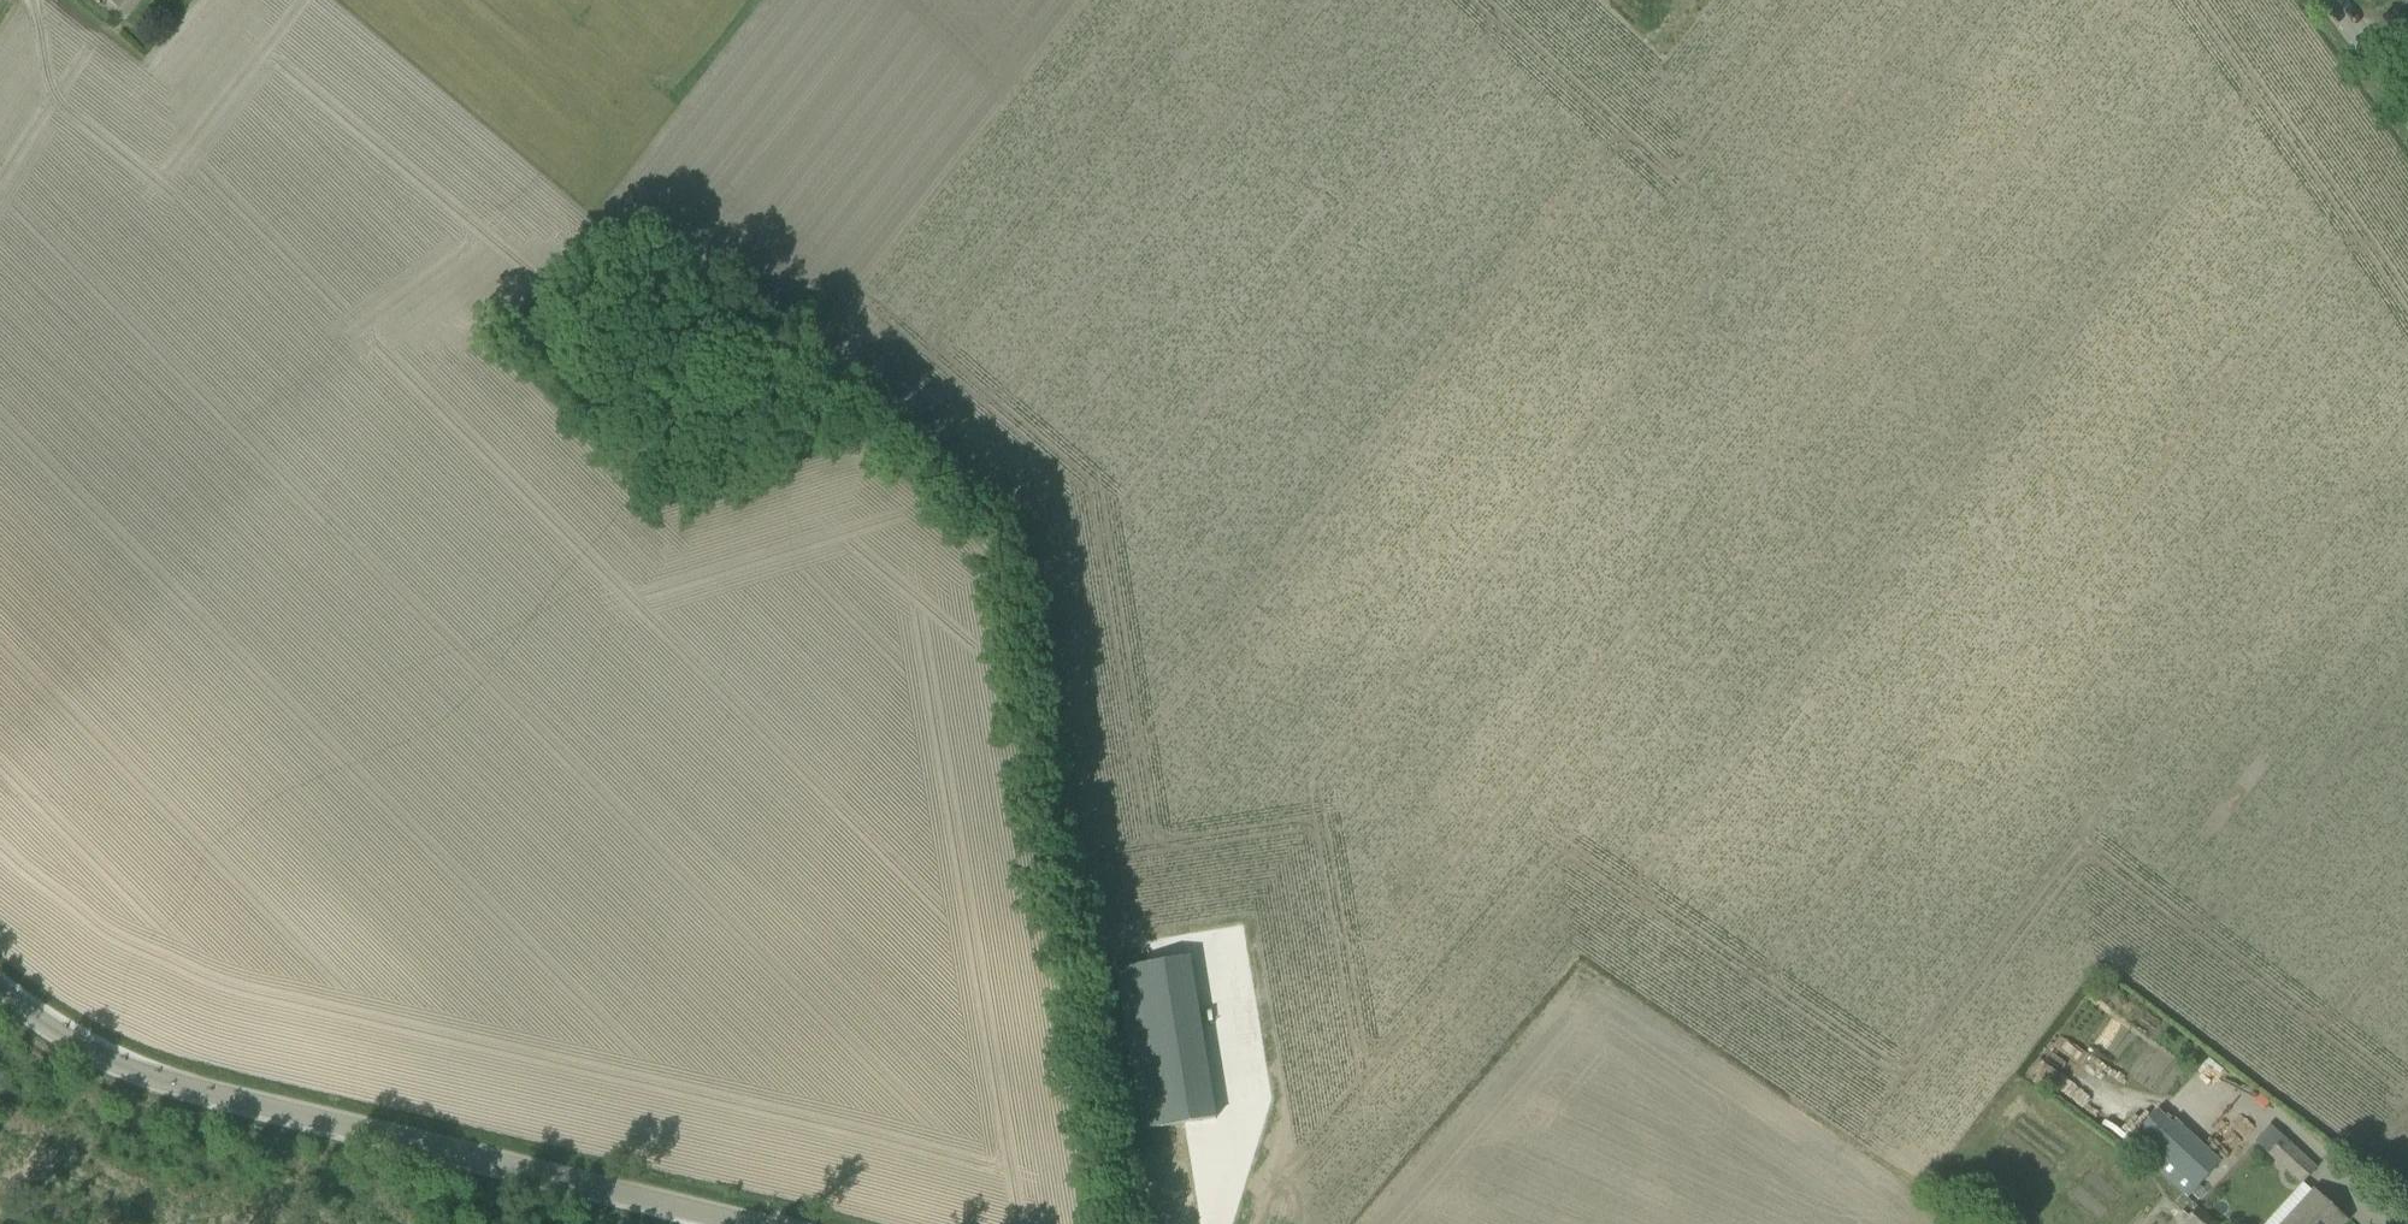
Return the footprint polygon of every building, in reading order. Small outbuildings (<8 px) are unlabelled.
[(118,8),(125,0),(108,0),(118,8)] [(1118,968),(1144,1130),(1216,1119),(1190,957),(1118,968)] [(2141,1157),(2156,1171),(2183,1196),(2189,1199),(2221,1162),(2194,1137),(2175,1120),(2141,1157)] [(2258,1142),(2303,1182),(2315,1168),(2270,1128),(2258,1142)] [(2345,1221),(2315,1193),(2286,1223),(2342,1223),(2345,1221)] [(2188,1223),(2216,1223),(2198,1208),(2185,1222),(2188,1223)]
